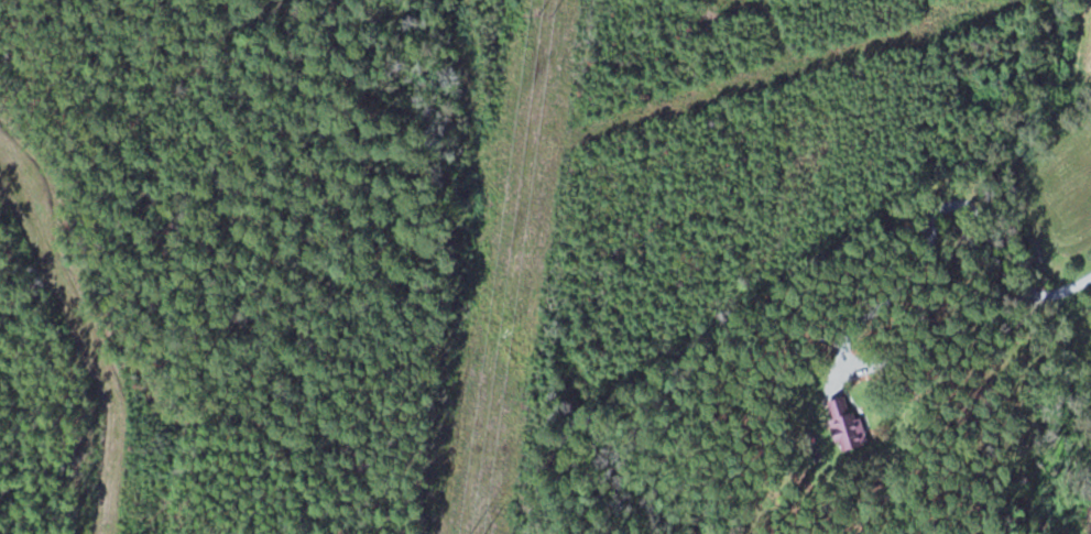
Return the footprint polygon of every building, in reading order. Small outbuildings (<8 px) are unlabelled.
[(830,400),(841,451),(866,446),(856,395),(830,400)]
